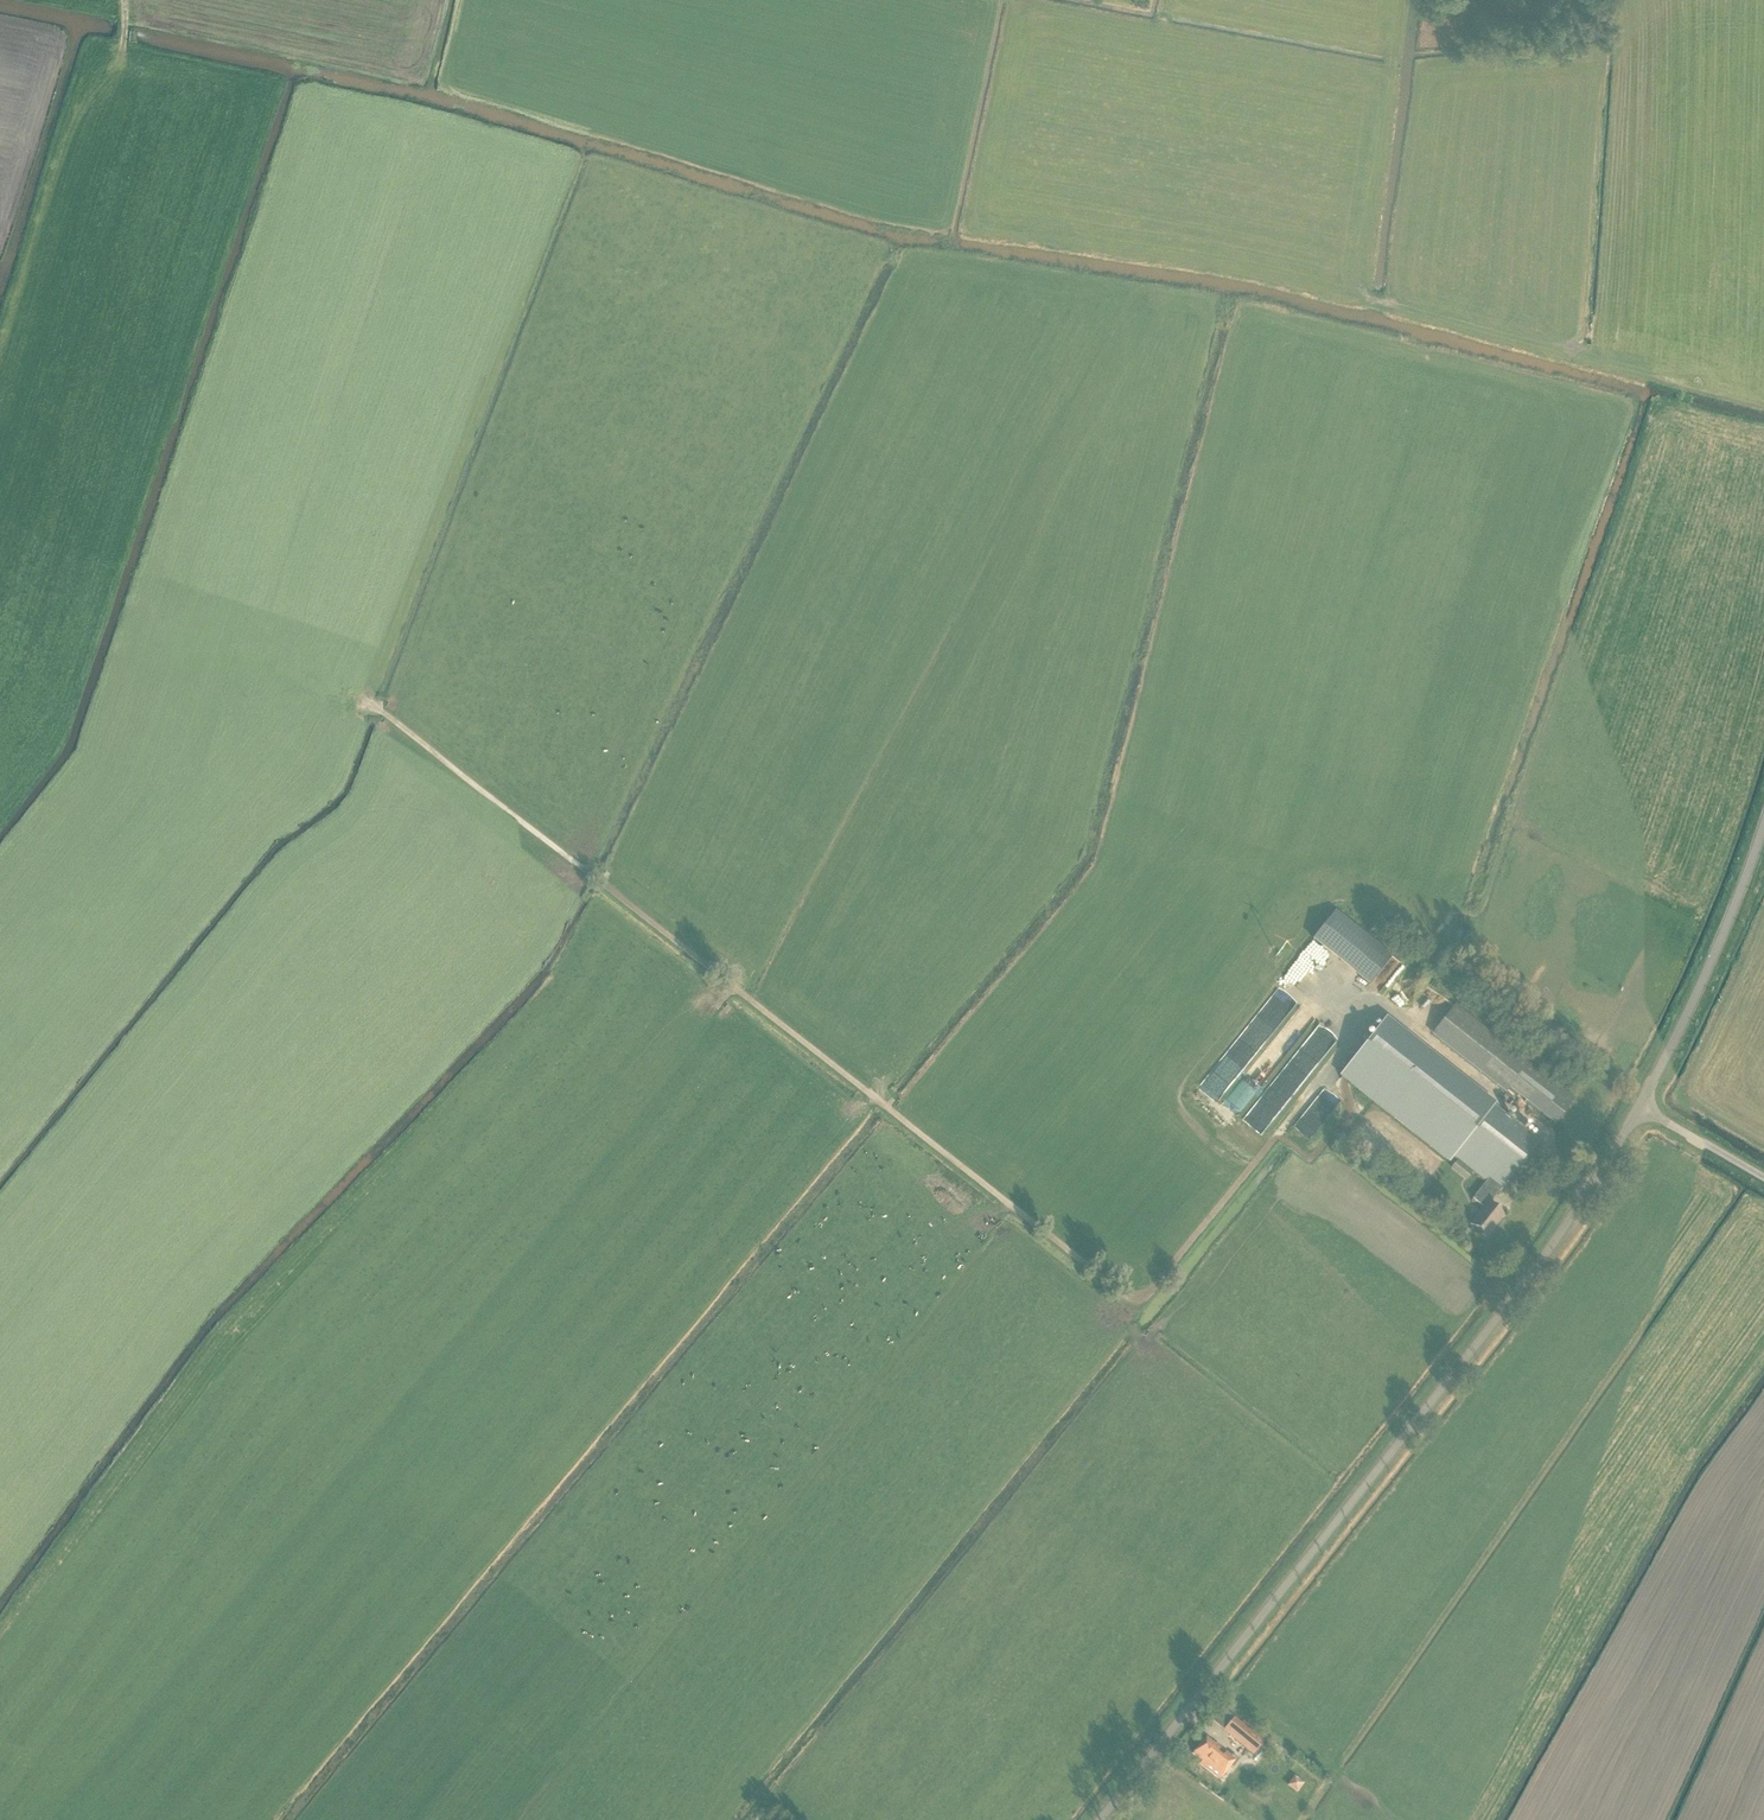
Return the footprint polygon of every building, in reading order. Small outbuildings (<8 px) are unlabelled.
[(1526,7),(1526,0),(1514,0),(1515,8),(1526,7)] [(1575,1100),(1455,1005),(1431,1035),(1505,1094),(1508,1090),(1554,1126),(1575,1100)] [(1539,1141),(1421,1048),(1404,1071),(1386,1057),(1364,1085),(1486,1182),(1472,1199),(1483,1208),(1470,1225),(1485,1237),(1502,1215),(1488,1204),(1498,1191),(1499,1192),(1539,1141)] [(1282,1085),(1289,1088),(1293,1079),(1287,1076),(1282,1085)] [(1356,1095),(1337,1121),(1350,1131),(1369,1105),(1356,1095)] [(1254,1754),(1264,1743),(1234,1718),(1225,1729),(1254,1754)] [(1215,1745),(1206,1738),(1193,1753),(1202,1760),(1200,1763),(1217,1777),(1223,1770),(1225,1772),(1234,1760),(1232,1758),(1233,1758),(1215,1744),(1215,1745)] [(1297,1774),(1289,1784),(1299,1792),(1307,1782),(1297,1774)]
